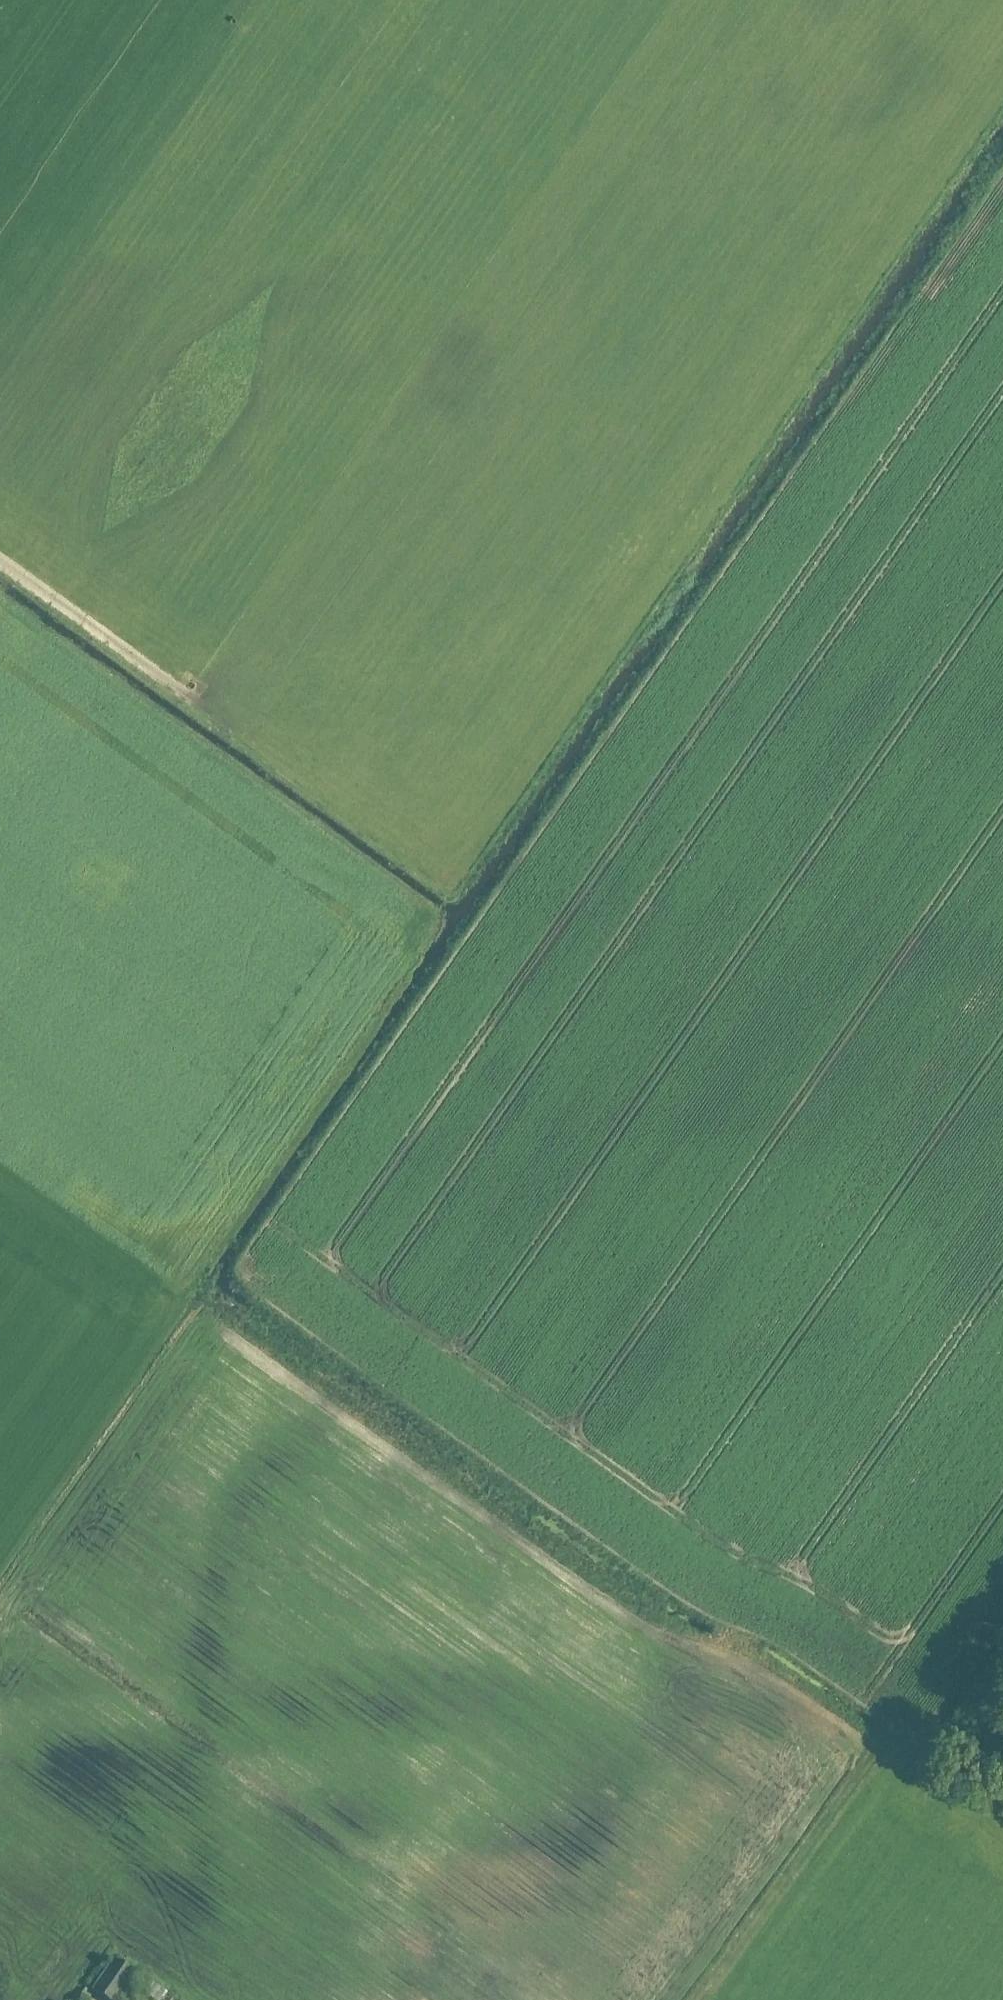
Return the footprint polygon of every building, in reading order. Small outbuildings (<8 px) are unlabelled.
[(94,1991),(107,1999),(122,1999),(138,1978),(115,1962),(94,1991)]
